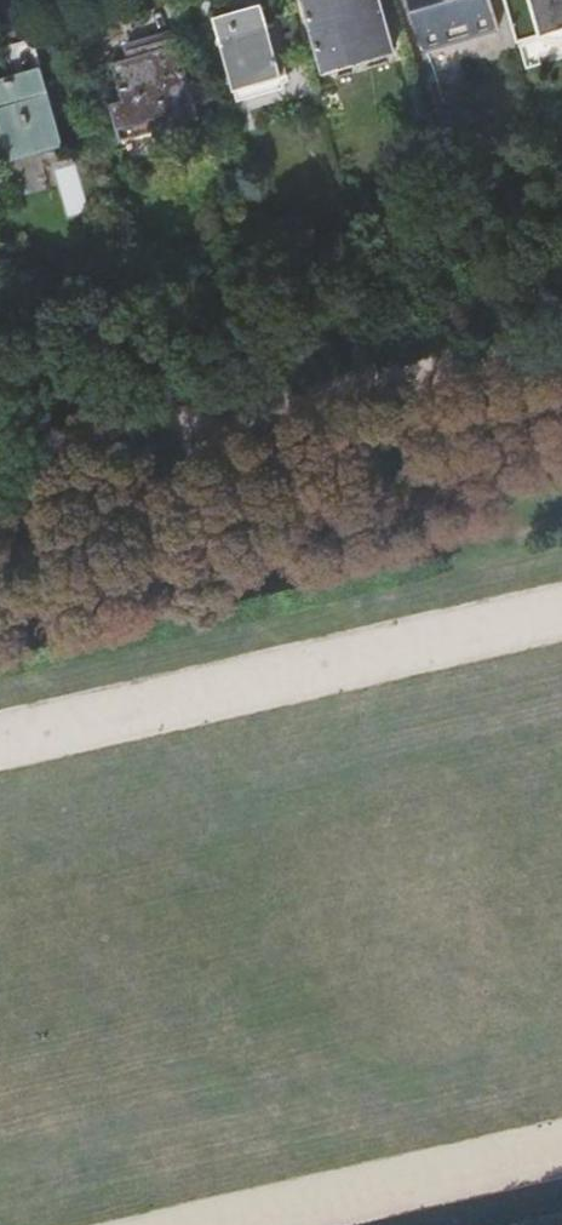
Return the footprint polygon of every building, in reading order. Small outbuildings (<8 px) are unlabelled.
[(322,64),(344,58),(343,51),(390,38),(380,0),(306,0),(322,64)] [(430,52),(501,31),(492,0),(414,0),(430,52)] [(523,41),(537,37),(541,29),(545,30),(551,32),(557,33),(561,32),(561,0),(511,0),(523,41)] [(263,1),(215,14),(235,87),(283,74),(263,1)] [(125,97),(112,100),(122,137),(199,116),(177,36),(131,49),(133,58),(116,62),(125,97)] [(0,82),(0,127),(8,155),(61,139),(42,70),(0,82)] [(61,169),(66,210),(80,208),(75,167),(61,169)]
